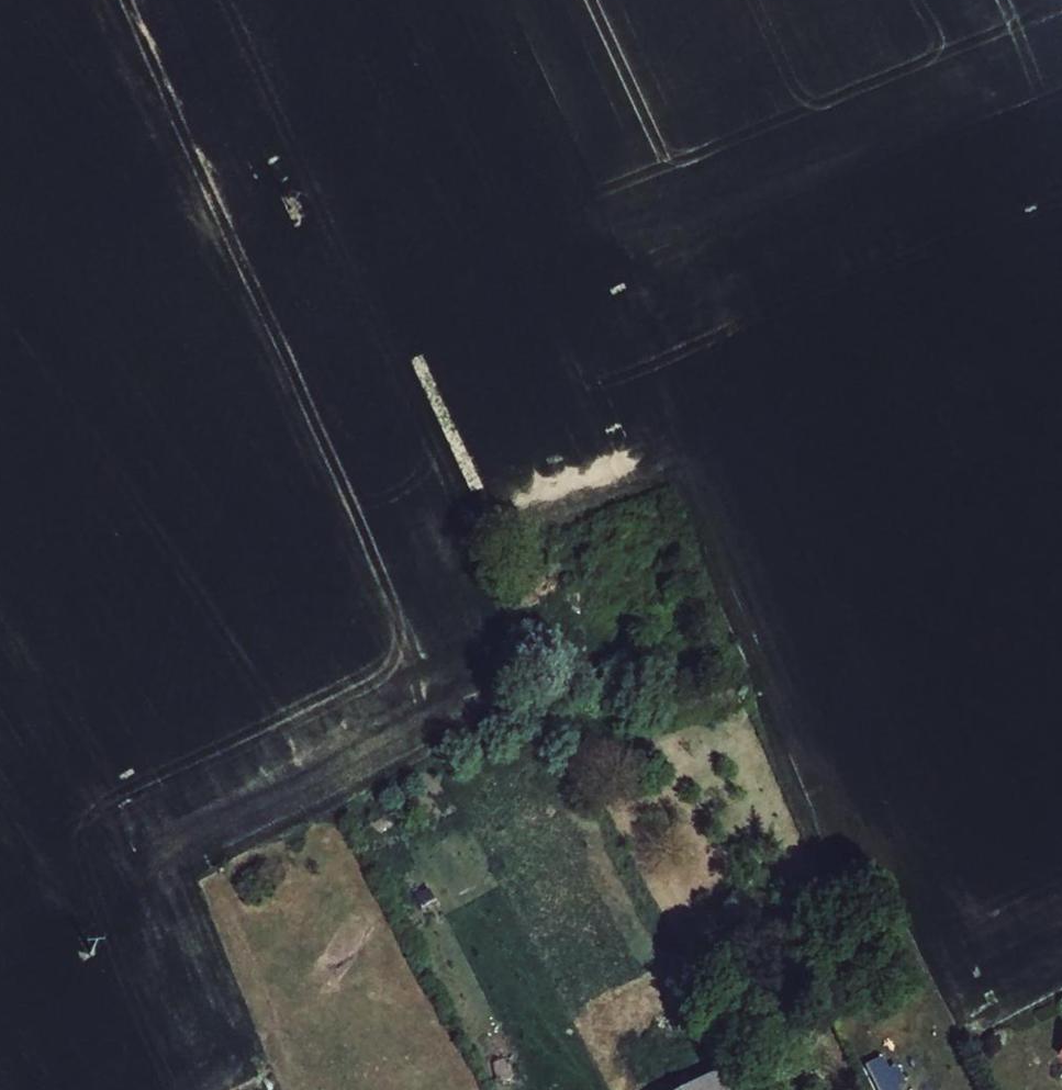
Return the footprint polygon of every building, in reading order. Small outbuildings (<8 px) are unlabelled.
[(716,1076),(688,1089),(723,1089),(716,1076)]
